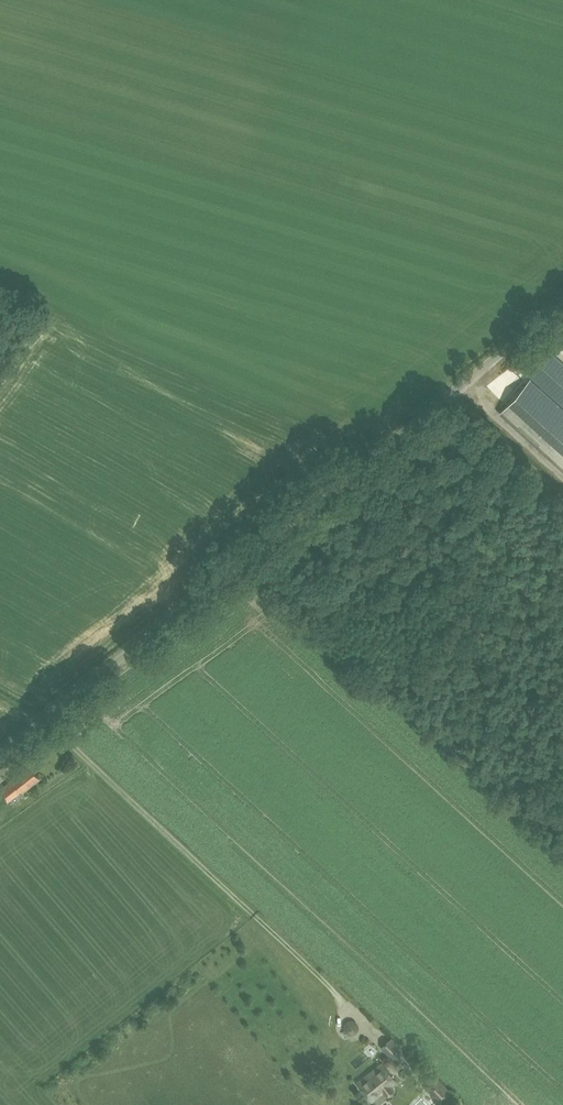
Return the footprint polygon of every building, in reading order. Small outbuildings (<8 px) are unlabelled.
[(549,349),(527,374),(562,407),(562,361),(549,349)] [(530,379),(500,413),(562,470),(562,409),(530,379)] [(40,778),(28,763),(11,776),(13,778),(10,780),(11,780),(0,789),(0,792),(8,802),(22,790),(23,791),(40,778)] [(392,1060),(393,1059),(403,1049),(391,1037),(381,1048),(392,1060)] [(395,1092),(395,1090),(395,1089),(394,1087),(392,1085),(396,1081),(382,1063),(358,1082),(372,1100),(382,1092),(383,1094),(385,1095),(388,1096),(390,1097),(392,1095),(394,1094),(395,1092)] [(441,1104),(453,1093),(435,1075),(423,1087),(441,1104)]
